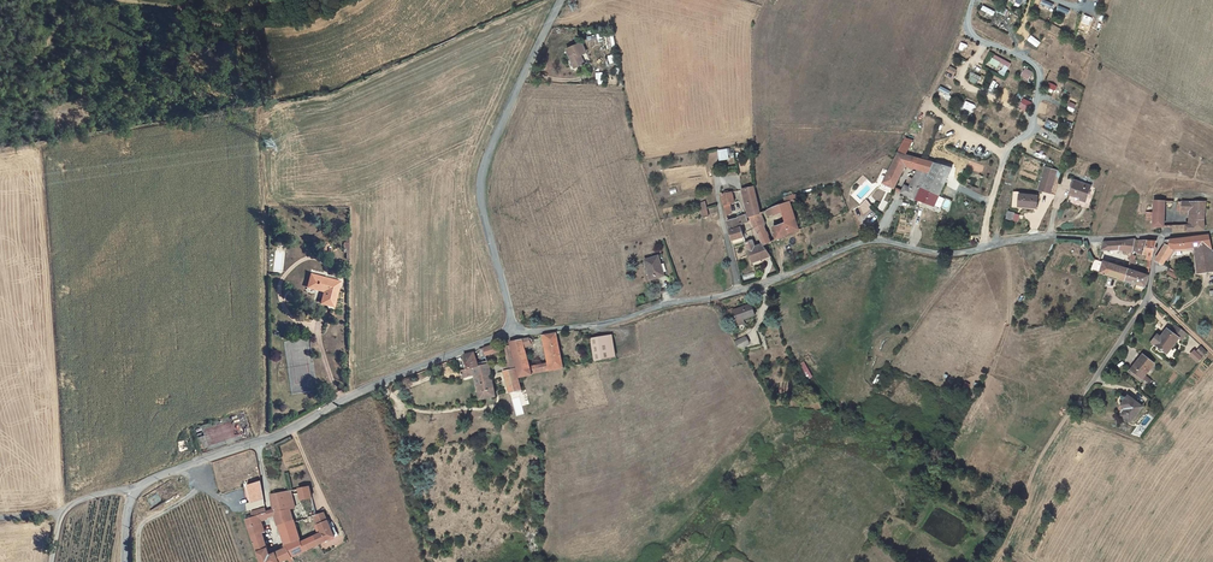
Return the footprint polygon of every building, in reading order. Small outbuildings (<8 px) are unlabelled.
[(984,5),(982,9),(994,15),(995,11),(984,5)] [(1059,5),(1057,10),(1068,15),(1070,10),(1059,5)] [(1085,14),(1082,22),(1089,25),(1092,17),(1085,14)] [(580,68),(576,60),(583,57),(579,48),(562,55),(570,72),(580,68)] [(993,54),(990,62),(1002,67),(999,74),(1005,76),(1011,61),(993,54)] [(1022,78),(1031,79),(1032,69),(1023,69),(1022,78)] [(948,70),(945,77),(952,80),(955,73),(948,70)] [(971,72),(968,80),(976,84),(980,76),(971,72)] [(1047,87),(1055,91),(1058,85),(1050,82),(1047,87)] [(938,90),(949,95),(951,90),(940,86),(938,90)] [(1024,98),(1020,107),(1027,111),(1032,101),(1024,98)] [(965,108),(972,111),(975,104),(968,101),(965,108)] [(1067,109),(1073,111),(1076,104),(1070,102),(1067,109)] [(69,137),(82,134),(81,127),(68,130),(69,137)] [(914,142),(904,138),(899,149),(909,154),(914,142)] [(730,159),(729,148),(718,149),(719,160),(730,159)] [(899,149),(896,157),(890,170),(885,183),(885,184),(883,188),(890,191),(891,187),(895,188),(905,164),(917,169),(910,188),(904,185),(902,192),(917,198),(919,193),(923,195),(927,187),(923,185),(929,170),(936,173),(939,166),(931,163),(909,154),(899,149)] [(976,162),(973,169),(980,173),(984,166),(976,162)] [(950,170),(939,166),(936,173),(929,170),(923,185),(927,187),(923,195),(919,193),(917,198),(935,206),(950,170)] [(1044,168),(1039,190),(1050,193),(1057,170),(1044,168)] [(1073,182),(1070,195),(1081,198),(1080,201),(1086,202),(1090,187),(1073,182)] [(762,214),(761,213),(755,191),(755,188),(745,191),(748,202),(750,214),(751,217),(762,214)] [(750,214),(748,202),(745,191),(743,191),(744,194),(747,206),(750,217),(751,217),(750,214)] [(1015,191),(1013,204),(1037,207),(1038,196),(1021,194),(1021,192),(1015,191)] [(725,208),(730,207),(735,206),(732,194),(723,195),(725,208)] [(785,203),(789,202),(797,199),(796,194),(793,194),(783,197),(785,203)] [(871,203),(866,197),(858,203),(863,209),(871,203)] [(1165,226),(1166,201),(1155,200),(1155,212),(1148,212),(1147,221),(1154,221),(1154,227),(1165,226)] [(1183,225),(1183,232),(1204,230),(1204,225),(1204,217),(1205,209),(1207,202),(1178,201),(1178,208),(1183,208),(1192,209),(1191,213),(1191,225),(1183,225)] [(789,202),(785,203),(780,205),(766,211),(768,216),(783,211),(787,223),(795,218),(789,202)] [(1019,222),(1021,214),(1009,211),(1007,219),(1019,222)] [(762,214),(751,217),(750,217),(753,223),(756,230),(766,226),(762,214)] [(733,241),(745,238),(741,226),(749,224),(746,216),(738,217),(739,219),(728,221),(733,241)] [(789,233),(799,230),(795,218),(787,223),(781,226),(773,225),(777,240),(789,233)] [(765,247),(773,243),(766,226),(756,230),(764,246),(765,247)] [(1212,256),(1212,254),(1209,235),(1166,240),(1164,243),(1166,245),(1156,259),(1165,264),(1168,259),(1170,260),(1178,248),(1199,246),(1200,255),(1211,256),(1212,256)] [(1130,257),(1135,239),(1121,240),(1119,249),(1128,251),(1127,256),(1130,257)] [(1119,249),(1121,240),(1105,242),(1102,250),(1119,249)] [(1148,259),(1152,259),(1157,241),(1142,242),(1138,242),(1135,252),(1148,255),(1148,259)] [(754,264),(771,258),(765,247),(764,246),(757,249),(754,243),(748,246),(754,264)] [(1211,256),(1200,255),(1202,273),(1212,272),(1212,263),(1211,256)] [(659,258),(646,261),(651,280),(664,277),(659,258)] [(771,258),(754,264),(755,268),(764,265),(764,263),(768,262),(773,260),(771,258)] [(1117,277),(1125,280),(1128,268),(1098,259),(1094,258),(1090,269),(1108,275),(1117,277)] [(1125,280),(1136,283),(1144,285),(1145,286),(1148,274),(1128,268),(1125,280)] [(1179,278),(1182,273),(1173,268),(1170,273),(1179,278)] [(322,301),(334,304),(341,280),(314,274),(311,286),(325,289),(322,301)] [(736,320),(743,318),(743,320),(756,317),(753,305),(733,310),(736,320)] [(1174,325),(1169,331),(1177,337),(1180,340),(1186,334),(1174,325)] [(1177,337),(1169,331),(1166,329),(1159,338),(1156,335),(1150,342),(1154,345),(1165,354),(1177,337)] [(555,333),(542,335),(543,337),(550,362),(552,370),(565,368),(555,333)] [(606,335),(611,356),(617,355),(611,333),(606,335)] [(606,335),(591,338),(596,360),(611,356),(606,335)] [(746,338),(736,343),(740,350),(750,346),(746,338)] [(521,339),(510,342),(511,344),(522,387),(528,386),(527,376),(532,375),(532,374),(530,366),(525,347),(523,347),(522,345),(521,339)] [(497,344),(483,348),(485,355),(500,351),(499,347),(498,347),(497,344)] [(515,368),(509,344),(504,346),(508,370),(515,368)] [(1198,351),(1204,356),(1207,351),(1202,346),(1198,351)] [(462,365),(464,369),(466,369),(488,364),(487,362),(476,364),(474,353),(462,355),(465,364),(462,365)] [(1143,354),(1130,371),(1140,379),(1142,377),(1149,383),(1152,379),(1144,373),(1153,362),(1143,354)] [(806,380),(812,378),(806,360),(800,363),(806,380)] [(532,374),(540,372),(552,370),(550,362),(530,366),(532,374)] [(495,396),(488,364),(466,369),(459,370),(461,378),(474,376),(475,378),(481,399),(495,396)] [(520,391),(515,368),(508,370),(503,371),(508,393),(520,391)] [(1126,406),(1120,413),(1130,421),(1142,405),(1128,394),(1122,402),(1126,406)] [(249,494),(263,490),(261,481),(247,485),(249,494)] [(301,499),(312,496),(310,486),(298,488),(301,499)] [(296,506),(291,490),(290,489),(279,492),(282,510),(289,509),(296,506)] [(305,551),(302,542),(301,539),(284,546),(285,549),(270,556),(262,533),(265,532),(262,521),(268,519),(267,514),(266,507),(252,511),(253,517),(246,519),(261,561),(282,561),(288,559),(290,561),(295,560),(294,556),(305,551)] [(282,510),(275,512),(275,517),(277,526),(293,519),(289,509),(282,510)] [(317,515),(315,516),(318,523),(328,518),(324,512),(317,515)] [(318,533),(314,535),(319,544),(336,536),(335,535),(329,522),(328,518),(318,523),(320,527),(316,528),(318,533)] [(284,546),(301,539),(297,528),(295,524),(293,519),(277,526),(284,546)] [(305,551),(319,544),(314,535),(302,542),(305,551)]
